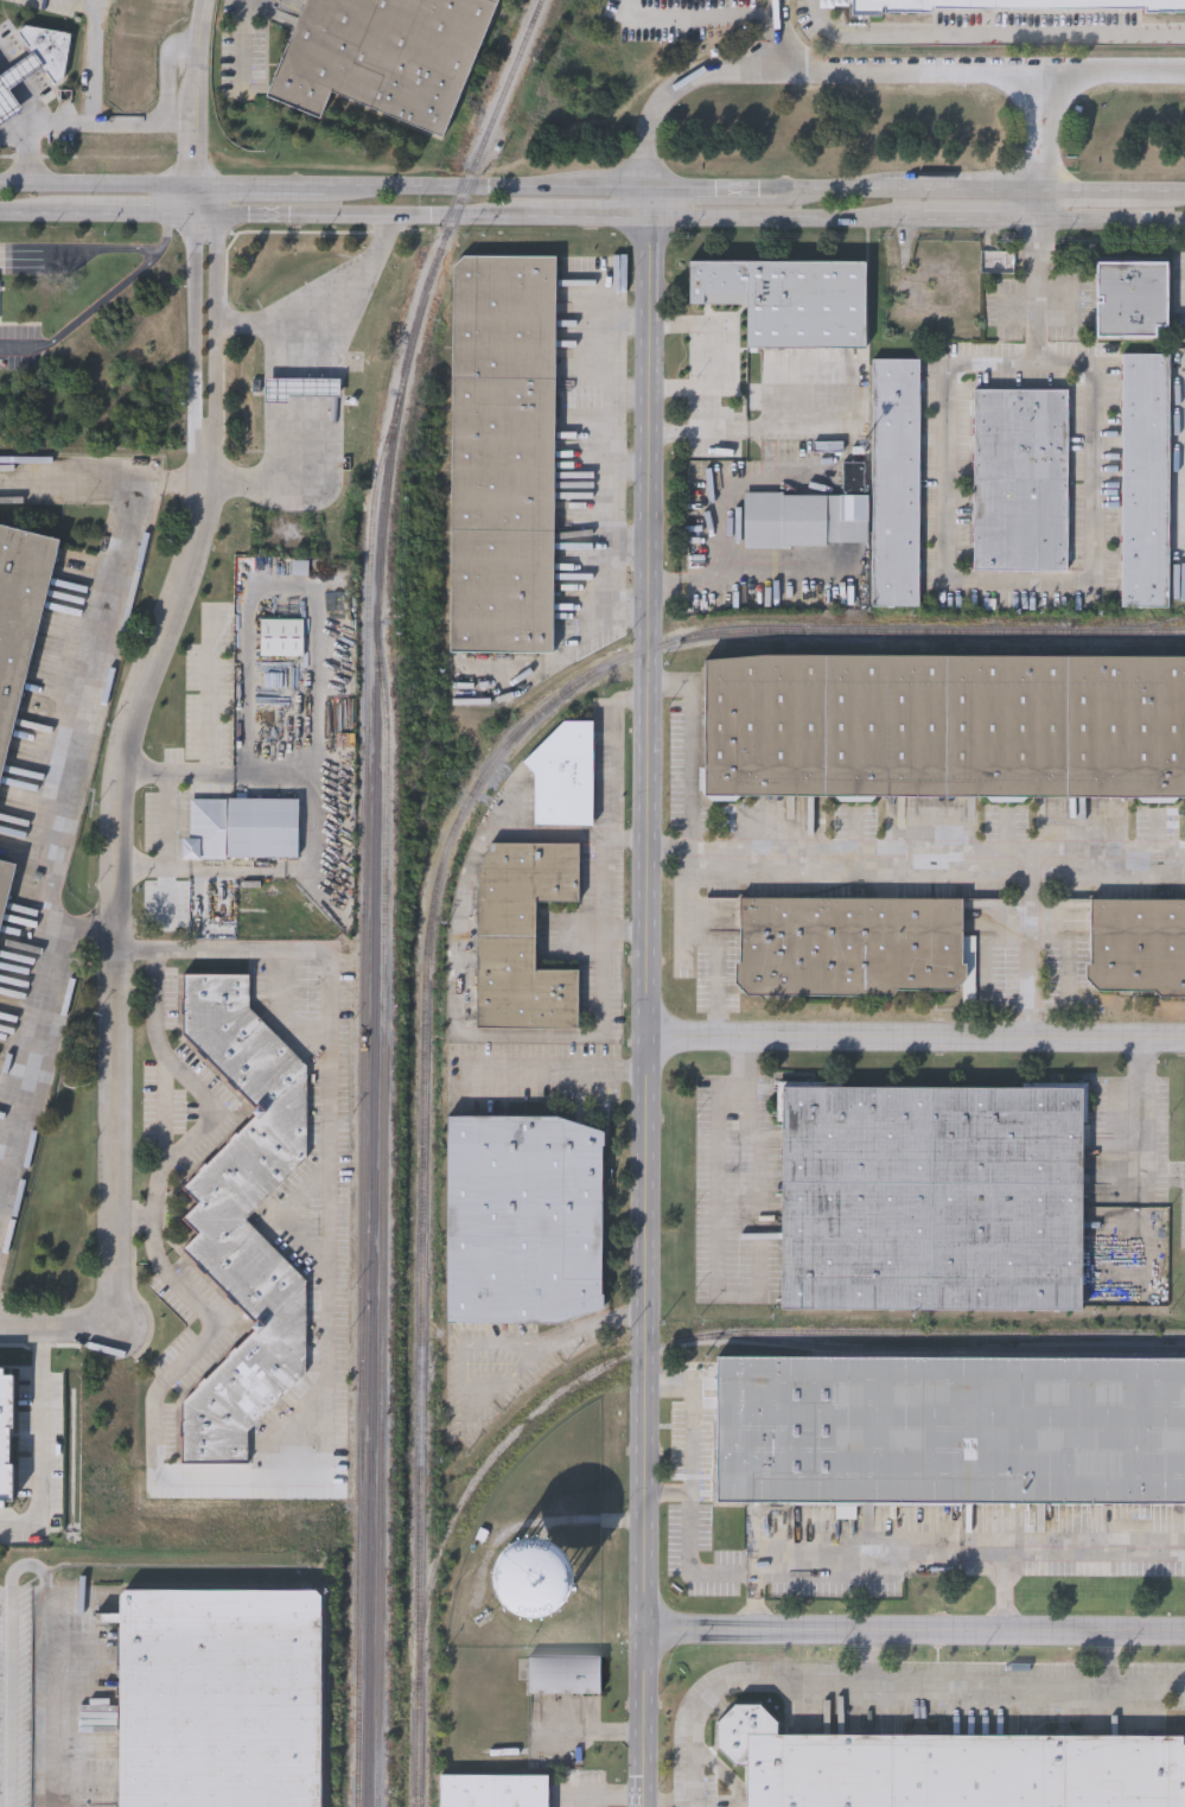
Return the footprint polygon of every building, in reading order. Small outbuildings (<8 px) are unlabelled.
[(268,100),(308,0),(502,0),(445,142),(330,96),(320,120),(268,100)] [(858,12),(858,0),(1184,0),(1184,10),(858,12)] [(65,76),(52,84),(42,66),(32,52),(28,46),(18,31),(26,25),(71,31),(65,76)] [(23,109),(0,124),(0,72),(32,52),(42,66),(8,88),(23,109)] [(463,255),(451,265),(448,650),(552,650),(554,255),(463,255)] [(864,346),(864,259),(689,260),(690,306),(705,306),(705,299),(748,299),(748,348),(864,346)] [(1165,324),(1165,261),(1096,262),(1096,297),(1101,297),(1101,301),(1096,301),(1096,335),(1153,335),(1153,324),(1165,324)] [(1168,604),(1167,351),(1121,351),(1122,605),(1168,604)] [(922,605),(919,354),(869,354),(871,497),(871,542),(872,606),(922,605)] [(976,390),(976,568),(1068,568),(1068,390),(976,390)] [(745,548),(829,548),(829,542),(871,542),(871,497),(783,497),(783,491),(744,491),(745,548)] [(58,541),(0,775),(0,527),(58,541)] [(708,794),(1184,797),(1184,658),(760,656),(709,662),(708,794)] [(536,770),(535,826),(593,826),(594,721),(563,721),(527,762),(536,770)] [(298,797),(298,857),(181,857),(181,836),(191,836),(191,797),(298,797)] [(479,871),(478,1026),(576,1026),(578,972),(536,971),(537,899),(580,899),(580,844),(491,844),(479,871)] [(17,866),(0,934),(0,862),(17,866)] [(968,979),(968,965),(964,965),(964,898),(741,897),(741,962),(737,962),(737,982),(747,993),(894,997),(900,990),(955,991),(968,979)] [(1090,901),(1184,902),(1184,997),(1089,995),(1090,901)] [(183,1400),(183,1458),(246,1458),(246,1432),(305,1374),(305,1280),(246,1221),(306,1158),(306,1063),(251,1007),(251,974),(184,974),(184,1035),(259,1111),(181,1186),(196,1201),(179,1217),(197,1235),(181,1251),(256,1325),(183,1400)] [(782,1093),(781,1311),(1079,1312),(1081,1094),(782,1093)] [(445,1318),(446,1115),(601,1116),(600,1319),(445,1318)] [(721,1502),(1184,1504),(1184,1363),(721,1361),(721,1502)] [(8,1515),(0,1516),(0,1373),(2,1373),(6,1381),(15,1381),(13,1503),(8,1507),(8,1515)] [(499,1557),(509,1583),(521,1578),(526,1592),(551,1582),(536,1543),(499,1557)] [(316,1595),(314,1806),(117,1806),(119,1593),(316,1595)] [(530,1693),(530,1658),(601,1658),(601,1693),(530,1693)] [(1181,1745),(1184,1745),(1184,1806),(746,1806),(746,1764),(735,1764),(719,1749),(719,1723),(735,1707),(760,1707),(777,1724),(777,1736),(1181,1737),(1181,1745)] [(548,1776),(548,1806),(439,1806),(439,1776),(548,1776)]
